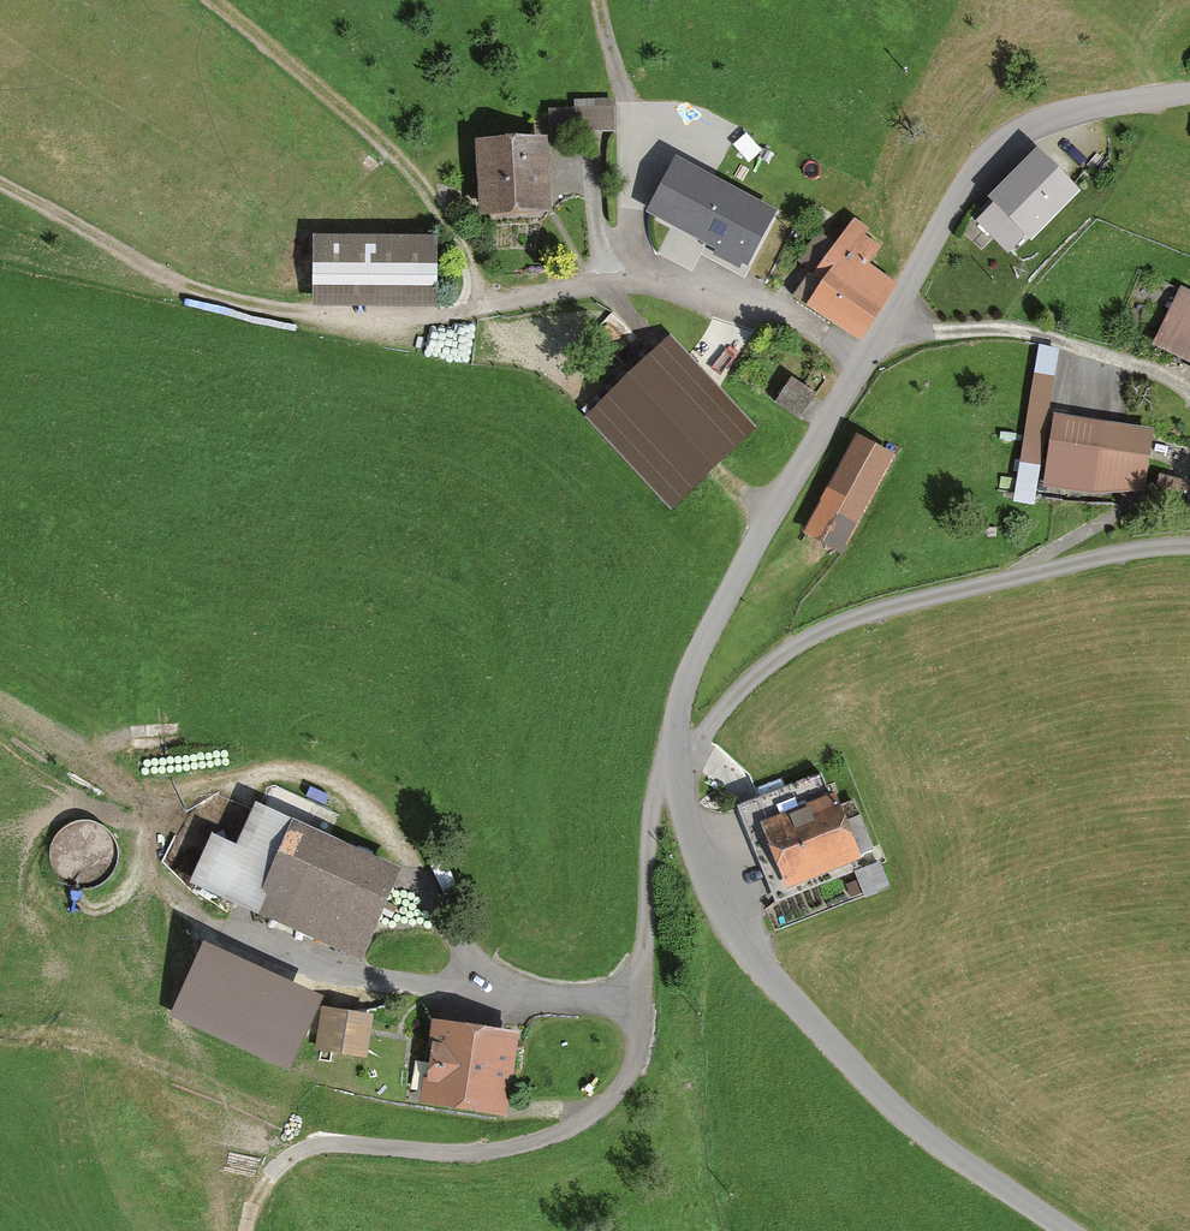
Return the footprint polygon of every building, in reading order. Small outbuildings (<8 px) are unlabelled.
[(548,150),(487,151),(487,216),(548,216),(548,150)] [(1086,201),(1047,157),(992,205),(1031,249),(1086,201)] [(772,212),(678,163),(654,210),(747,259),(772,212)] [(860,228),(807,300),(861,340),(899,290),(871,269),(883,254),(863,239),(867,234),(860,228)] [(444,244),(323,245),(324,304),(444,303),(444,244)] [(1161,350),(1189,365),(1189,302),(1186,300),(1161,350)] [(669,346),(595,416),(678,503),(751,433),(669,346)] [(804,419),(818,392),(792,378),(778,405),(804,419)] [(1156,437),(1062,425),(1054,488),(1148,500),(1156,437)] [(896,461),(863,442),(809,535),(841,554),(896,461)] [(847,801),(776,827),(798,886),(869,860),(847,801)] [(405,875),(264,809),(244,850),(221,839),(201,883),(366,959),(405,875)] [(52,833),(63,883),(108,873),(98,824),(52,833)] [(869,898),(892,889),(881,863),(858,873),(869,898)] [(171,1020),(296,1069),(328,987),(202,939),(171,1020)] [(372,1023),(329,1015),(322,1051),(365,1059),(372,1023)] [(520,1035),(439,1025),(429,1104),(510,1114),(520,1035)]
